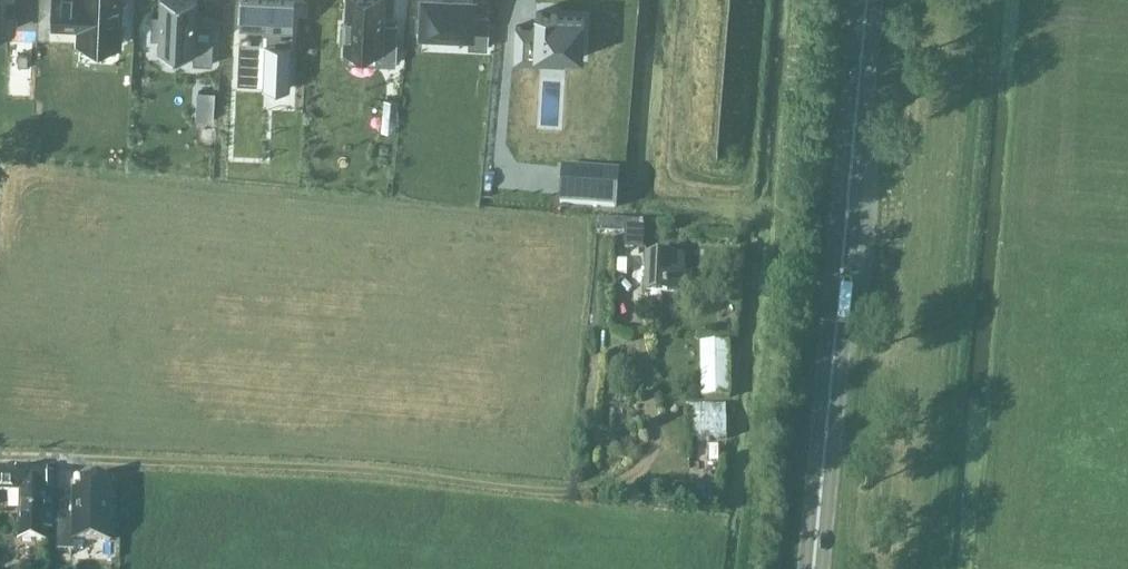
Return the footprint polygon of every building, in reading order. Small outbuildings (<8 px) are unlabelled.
[(13,29),(14,0),(0,0),(0,28),(13,29)] [(54,27),(81,28),(80,44),(120,45),(122,0),(55,0),(54,27)] [(151,38),(159,38),(158,51),(193,53),(193,63),(212,64),(214,18),(196,17),(197,0),(161,0),(160,14),(152,14),(151,38)] [(240,26),(265,28),(265,41),(247,41),(246,68),(263,69),(262,84),(262,87),(264,87),(264,82),(289,83),(289,88),(290,88),(294,1),(269,0),(241,0),(240,26)] [(340,40),(345,41),(344,48),(344,61),(379,63),(395,64),(396,36),(382,35),(384,0),(347,0),(346,25),(341,24),(340,40)] [(422,30),(469,33),(469,46),(487,47),(489,15),(472,14),(473,0),(424,0),(422,30)] [(516,26),(514,62),(535,64),(536,55),(564,56),(583,57),(585,16),(557,15),(557,12),(536,12),(535,27),(516,26)] [(32,43),(10,42),(7,95),(30,96),(32,43)] [(397,101),(384,100),(383,116),(396,117),(397,101)] [(562,167),(559,203),(616,208),(619,171),(562,167)] [(626,223),(626,222),(598,220),(598,234),(625,235),(626,223)] [(625,235),(624,250),(643,251),(644,223),(626,223),(625,235)] [(683,297),(686,258),(648,256),(645,287),(663,288),(663,296),(683,297)] [(730,397),(730,343),(700,343),(701,398),(730,397)] [(723,435),(705,434),(704,446),(722,447),(723,435)] [(49,470),(49,466),(0,465),(0,488),(20,489),(18,541),(47,542),(47,529),(54,529),(56,471),(49,470)] [(57,523),(56,551),(74,552),(74,540),(109,541),(111,479),(85,479),(85,491),(73,491),(73,523),(57,523)]
